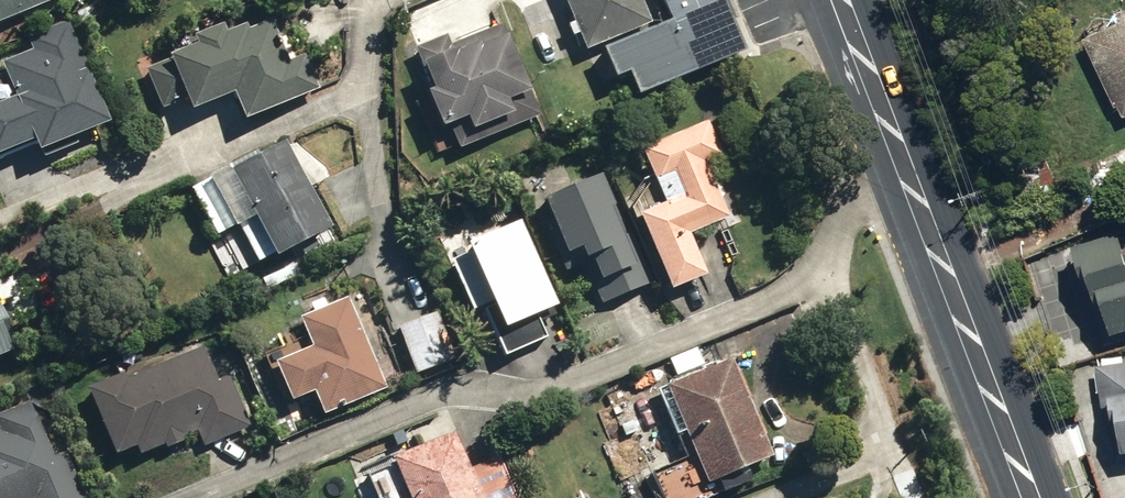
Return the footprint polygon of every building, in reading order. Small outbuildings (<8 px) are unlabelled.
[(59,0),(0,0),(0,22),(59,0)] [(584,51),(649,23),(640,0),(562,0),(584,51)] [(746,53),(724,0),(661,0),(670,22),(600,51),(613,80),(625,74),(635,97),(746,53)] [(228,96),(241,123),(317,91),(302,54),(285,61),(269,21),(246,30),(243,25),(222,35),(219,26),(191,38),(195,46),(164,59),(164,60),(144,69),(160,108),(180,100),(186,113),(228,96)] [(448,33),(417,46),(436,87),(430,89),(446,126),(454,123),(463,146),(546,114),(513,32),(509,33),(505,23),(452,43),(448,33)] [(1084,43),(1117,112),(1120,111),(1124,121),(1124,24),(1084,43)] [(68,30),(0,58),(0,69),(12,97),(0,102),(0,158),(31,145),(35,154),(107,125),(68,30)] [(633,220),(667,294),(705,277),(687,237),(729,217),(705,164),(723,156),(707,122),(640,152),(664,207),(633,220)] [(238,228),(257,263),(269,257),(271,260),(330,228),(284,142),(192,191),(215,236),(229,228),(231,231),(238,228)] [(1028,178),(1043,212),(1065,202),(1050,168),(1028,178)] [(583,266),(601,305),(654,282),(633,235),(629,238),(603,177),(539,205),(548,225),(546,226),(566,273),(583,266)] [(483,312),(504,358),(546,339),(537,317),(556,309),(518,223),(462,248),(490,309),(483,312)] [(1105,345),(1124,338),(1124,248),(1122,238),(1074,255),(1105,345)] [(315,410),(319,419),(385,392),(347,300),(297,321),(310,351),(272,367),(288,405),(297,402),(302,415),(315,410)] [(394,321),(414,376),(454,361),(433,306),(394,321)] [(16,350),(0,314),(0,357),(16,350)] [(588,340),(592,350),(609,342),(604,332),(588,340)] [(83,390),(112,459),(133,449),(136,457),(161,447),(163,451),(182,443),(180,439),(196,432),(202,447),(250,426),(229,379),(217,384),(201,346),(124,381),(120,374),(83,390)] [(714,481),(720,495),(748,483),(743,469),(769,459),(729,361),(653,392),(672,437),(681,433),(703,485),(714,481)] [(1120,459),(1124,459),(1124,368),(1100,371),(1107,429),(1116,427),(1120,459)] [(786,399),(793,413),(806,407),(800,394),(786,399)] [(612,408),(617,419),(630,414),(626,403),(612,408)] [(64,455),(52,460),(28,404),(0,415),(0,497),(82,497),(64,455)] [(453,434),(387,460),(390,467),(364,477),(372,497),(516,497),(501,459),(468,472),(453,434)]
